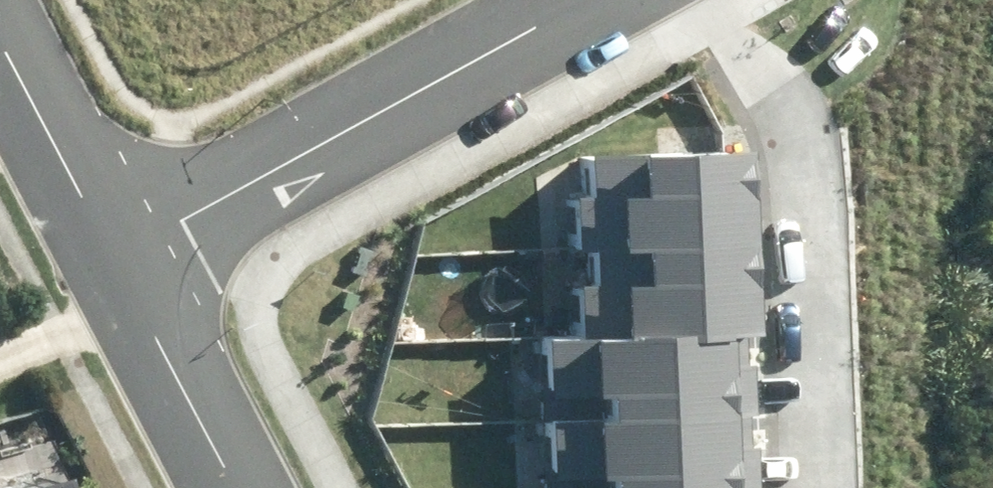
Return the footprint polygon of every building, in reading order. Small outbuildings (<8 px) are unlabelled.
[(762,447),(753,448),(752,416),(758,416),(756,364),(749,364),(748,337),(765,336),(759,154),(596,160),(598,202),(583,202),(585,252),(600,252),(602,286),(582,287),(583,338),(551,339),(556,487),(763,487),(762,447)] [(74,473),(24,487),(79,487),(74,473)]
